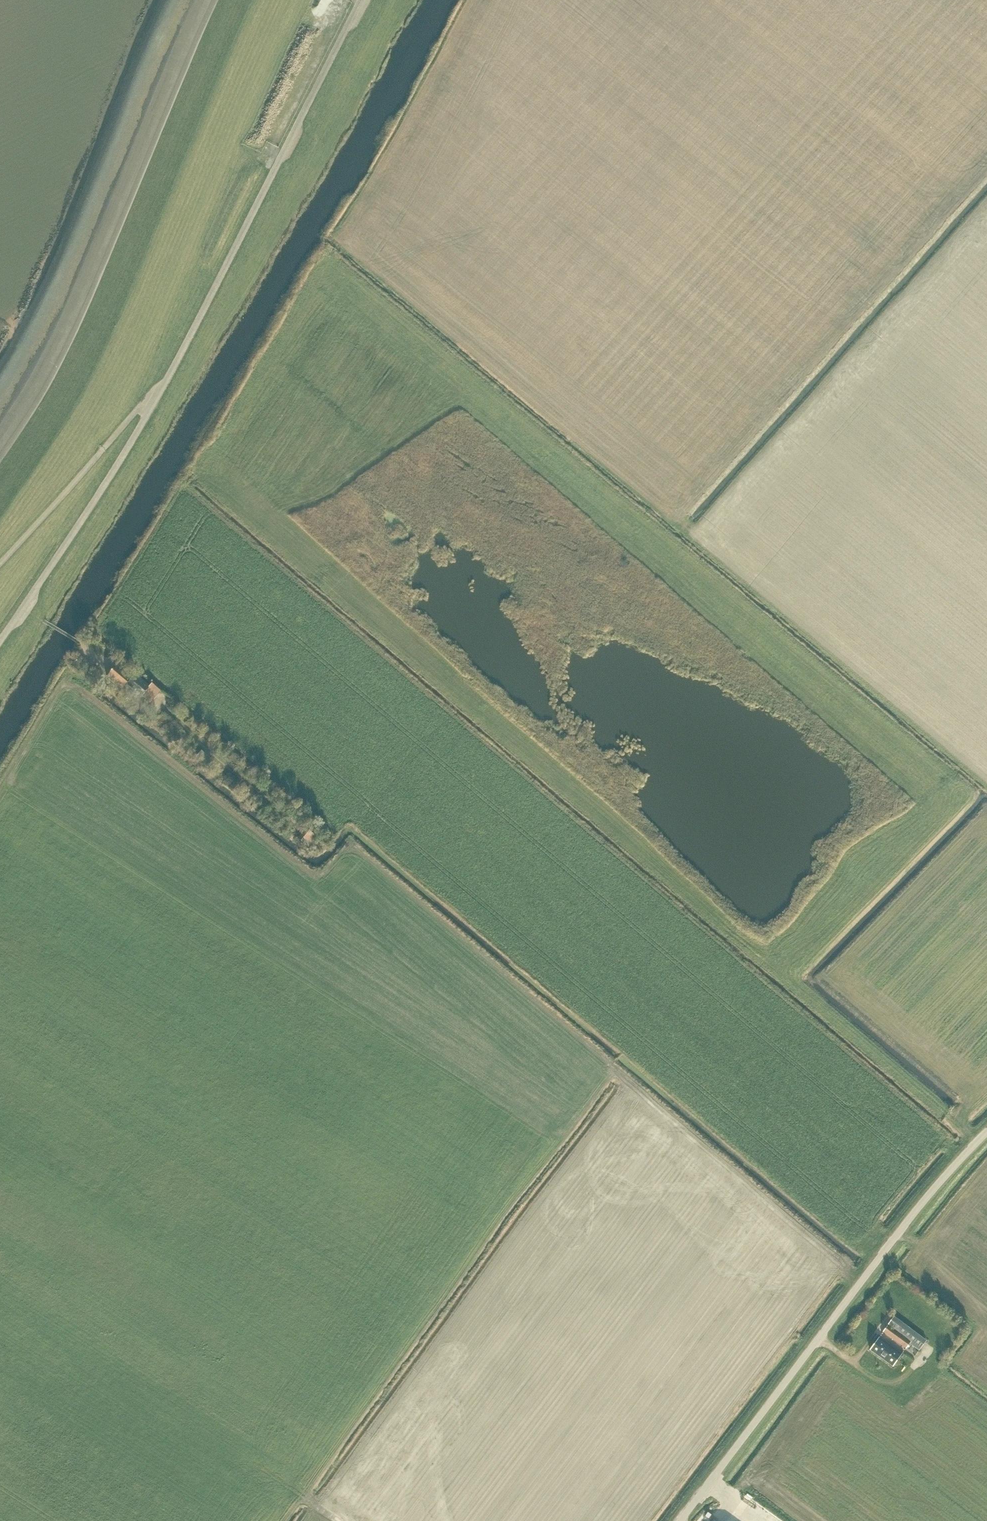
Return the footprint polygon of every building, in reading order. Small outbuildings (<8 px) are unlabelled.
[(140,700),(141,698),(149,705),(160,691),(152,684),(149,687),(135,675),(132,678),(117,666),(106,678),(119,688),(122,685),(140,700)] [(196,757),(207,766),(212,761),(201,752),(196,757)] [(308,848),(317,837),(305,828),(297,839),(308,848)] [(906,1349),(909,1344),(919,1351),(926,1341),(893,1317),(888,1325),(898,1332),(896,1334),(887,1327),(882,1332),(906,1349)] [(869,1350),(892,1367),(902,1354),(878,1338),(869,1350)] [(914,1367),(907,1375),(917,1384),(924,1376),(914,1367)]
